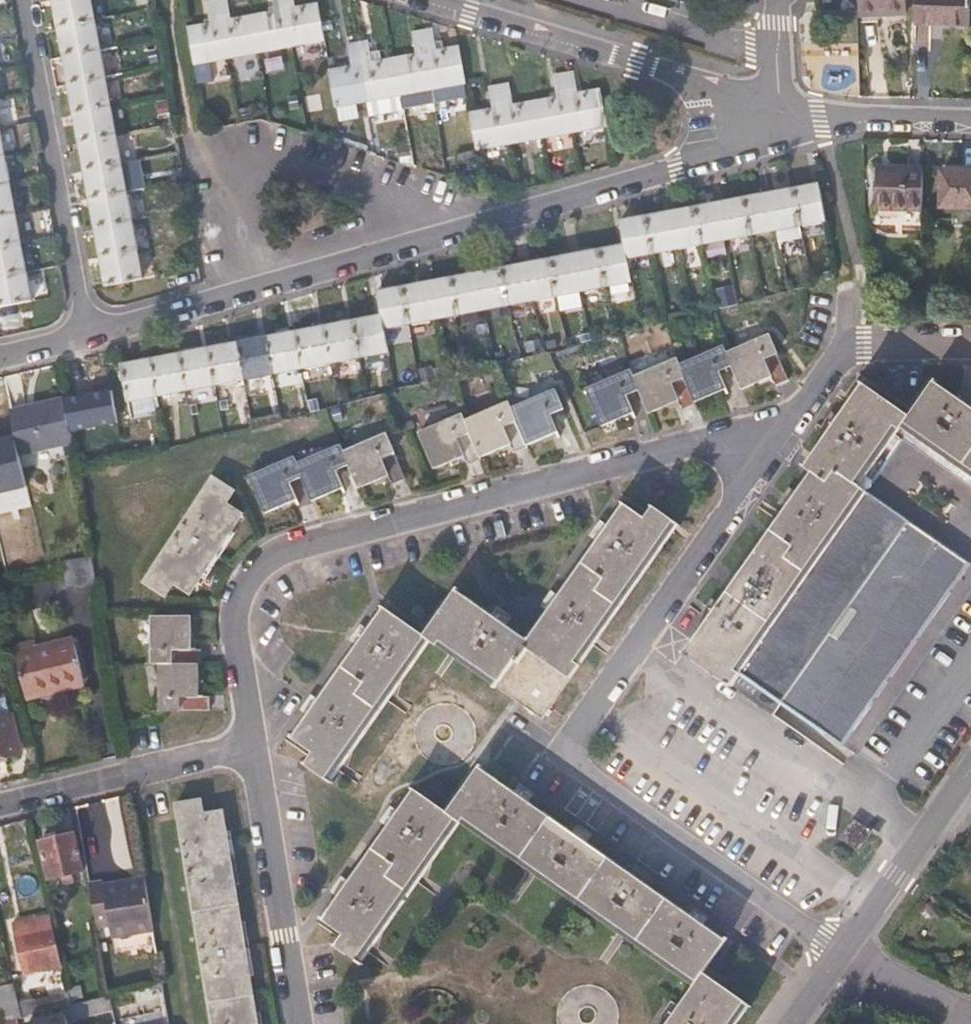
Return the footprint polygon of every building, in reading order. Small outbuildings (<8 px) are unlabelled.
[(92,0),(56,0),(55,0),(60,27),(96,21),(92,0)] [(254,16),(232,19),(228,0),(227,0),(217,1),(229,59),(261,53),(254,16)] [(284,0),(273,0),(275,11),(254,16),(261,53),(293,48),(284,0)] [(318,5),(296,8),(295,0),(284,0),(293,48),(325,42),(318,5)] [(903,0),(858,0),(858,8),(859,17),(904,15),(903,0)] [(970,0),(916,0),(915,26),(970,28),(970,0)] [(229,59),(217,1),(208,3),(211,24),(189,28),(195,66),(229,59)] [(101,49),(96,21),(60,27),(65,55),(101,49)] [(466,85),(458,47),(437,52),(432,30),(422,31),(433,91),(466,85)] [(433,91),(422,31),(412,33),(416,55),(393,59),(400,97),(433,91)] [(400,97),(393,59),(373,63),(368,41),(359,43),(370,103),(400,97)] [(370,103),(359,43),(349,45),(352,67),(330,71),(336,109),(370,103)] [(106,78),(101,49),(65,55),(70,85),(106,78)] [(607,127),(600,90),(579,94),(575,74),(564,75),(575,133),(607,127)] [(575,133),(564,75),(553,76),(556,97),(537,101),(544,138),(575,133)] [(112,108),(106,78),(70,85),(76,114),(112,108)] [(544,138),(537,101),(514,105),(510,85),(500,86),(501,100),(510,145),(544,138)] [(510,145),(501,100),(500,86),(488,88),(492,110),(471,114),(477,151),(510,145)] [(117,137),(112,108),(76,114),(81,143),(117,137)] [(122,166),(117,137),(81,143),(87,172),(122,166)] [(6,159),(0,160),(0,189),(11,187),(6,159)] [(128,196),(122,166),(87,172),(92,203),(128,196)] [(922,212),(923,168),(880,168),(879,210),(922,212)] [(942,171),(941,208),(970,209),(970,171),(942,171)] [(825,222),(818,186),(794,190),(800,227),(825,222)] [(11,187),(0,189),(0,219),(16,216),(11,187)] [(800,227),(794,190),(769,195),(776,231),(800,227)] [(776,231),(769,195),(745,200),(751,236),(776,231)] [(133,224),(128,196),(92,203),(97,232),(133,224)] [(751,236),(745,200),(720,204),(726,241),(751,236)] [(726,241),(720,204),(696,209),(703,245),(726,241)] [(703,245),(696,209),(671,213),(678,251),(703,245)] [(678,251),(671,213),(646,219),(653,255),(678,251)] [(16,216),(0,219),(0,251),(22,247),(16,216)] [(653,255),(646,219),(621,223),(624,246),(627,260),(653,255)] [(138,253),(133,224),(97,232),(103,261),(138,253)] [(632,283),(627,260),(624,246),(600,251),(607,287),(632,283)] [(22,247),(0,251),(0,281),(27,276),(22,247)] [(607,287),(600,251),(576,255),(583,292),(607,287)] [(144,281),(138,253),(103,261),(108,288),(144,281)] [(583,292),(576,255),(552,260),(558,296),(583,292)] [(558,296),(552,260),(527,264),(534,302),(558,296)] [(534,302),(527,264),(502,270),(510,306),(534,302)] [(510,306),(502,270),(479,273),(486,311),(510,306)] [(486,311),(479,273),(451,280),(459,316),(486,311)] [(27,276),(0,281),(0,309),(33,302),(27,276)] [(459,316),(451,280),(428,284),(435,321),(459,316)] [(435,321),(428,284),(403,289),(410,326),(435,321)] [(410,326),(403,289),(378,294),(381,316),(385,330),(410,326)] [(388,353),(385,330),(381,316),(355,321),(361,358),(388,353)] [(361,358),(355,321),(325,327),(332,363),(361,358)] [(332,363),(325,327),(293,333),(300,370),(332,363)] [(300,370),(293,333),(266,338),(273,375),(300,370)] [(394,340),(403,378),(419,374),(410,337),(394,340)] [(726,387),(720,372),(731,367),(741,389),(771,376),(776,384),(788,379),(769,337),(727,355),(724,347),(681,366),(678,360),(635,379),(632,372),(588,391),(602,425),(634,411),(628,397),(639,392),(649,412),(679,400),(683,408),(697,403),(696,400),(726,387)] [(273,375),(266,338),(238,344),(245,380),(273,375)] [(245,380),(238,344),(209,349),(216,386),(245,380)] [(216,386),(209,349),(179,355),(186,391),(216,386)] [(186,391),(179,355),(150,361),(157,397),(186,391)] [(157,397),(150,361),(122,365),(129,402),(157,397)] [(966,565),(852,486),(895,425),(901,429),(905,423),(970,469),(970,407),(934,382),(909,417),(863,386),(852,402),(806,468),(814,473),(781,519),(712,618),(686,656),(731,687),(740,674),(735,670),(736,668),(842,743),(899,660),(966,565)] [(110,390),(61,399),(68,431),(116,423),(110,390)] [(511,443),(505,428),(517,423),(526,444),(557,431),(551,416),(563,411),(555,393),(512,411),(509,404),(466,422),(463,416),(420,435),(434,468),(464,455),(470,465),(482,459),(480,456),(511,443)] [(68,431),(61,399),(10,410),(15,435),(19,454),(70,443),(68,431)] [(0,438),(0,493),(27,487),(19,454),(15,435),(0,438)] [(337,471),(350,465),(359,487),(390,475),(393,482),(405,477),(387,437),(345,454),(342,447),(298,465),(295,460),(252,479),(267,511),(296,499),(290,484),(303,478),(313,499),(343,486),(337,471)] [(192,595),(242,516),(226,505),(234,493),(213,479),(146,583),(166,597),(175,584),(192,595)] [(573,664),(673,524),(654,510),(646,522),(626,509),(528,646),(571,677),(579,667),(573,664)] [(96,583),(92,556),(64,563),(70,589),(96,583)] [(526,643),(458,594),(426,638),(437,646),(442,640),(499,680),(526,643)] [(327,778),(425,641),(386,612),(297,738),(317,752),(308,765),(327,778)] [(198,698),(198,666),(200,666),(200,651),(190,651),(190,618),(154,618),(154,665),(162,665),(162,713),(209,713),(209,698),(198,698)] [(86,685),(75,644),(17,657),(27,699),(86,685)] [(13,717),(0,720),(0,759),(22,753),(13,717)] [(580,839),(575,835),(512,791),(481,769),(449,813),(416,791),(325,921),(346,936),(338,946),(357,960),(461,813),(699,981),(669,1023),(730,1023),(745,1002),(705,974),(727,942),(689,915),(635,877),(580,839)] [(223,812),(204,815),(201,802),(178,806),(214,1023),(258,1023),(223,812)] [(86,874),(78,836),(40,844),(48,882),(86,874)] [(154,935),(145,883),(94,890),(101,943),(154,935)] [(55,919),(12,930),(24,976),(67,965),(55,919)] [(62,1009),(24,1019),(19,1020),(20,1023),(65,1023),(62,1009)]
